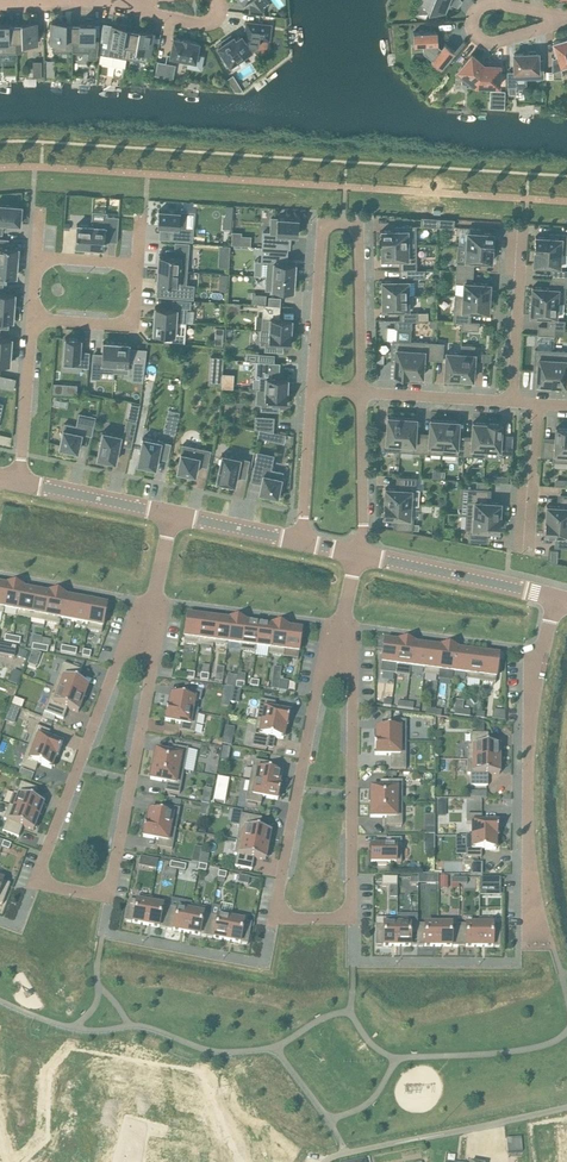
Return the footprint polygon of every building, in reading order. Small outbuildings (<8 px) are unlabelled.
[(416,13),(426,17),(428,11),(445,10),(449,0),(421,0),(416,13)] [(15,24),(16,41),(22,40),(23,42),(37,41),(36,21),(22,22),(22,24),(15,24)] [(73,40),(73,23),(66,23),(66,21),(51,21),(51,41),(53,41),(53,51),(73,52),(73,40)] [(73,40),(73,52),(87,52),(87,58),(97,58),(99,36),(94,35),(94,22),(80,21),(80,23),(73,23),(73,40)] [(15,24),(8,24),(8,22),(0,22),(0,53),(16,52),(16,41),(15,24)] [(219,45),(218,46),(226,57),(224,58),(230,67),(238,61),(237,59),(245,54),(246,56),(254,50),(259,56),(268,50),(269,38),(271,24),(247,22),(245,36),(243,38),(241,35),(236,39),(233,36),(226,41),(224,39),(218,43),(219,45)] [(127,57),(132,29),(125,28),(126,26),(111,24),(108,44),(110,44),(108,54),(127,57)] [(132,29),(127,57),(146,61),(148,51),(150,51),(154,31),(139,29),(139,31),(132,29)] [(419,31),(414,31),(414,44),(423,44),(423,50),(432,57),(431,58),(441,67),(455,50),(444,42),(441,46),(438,43),(437,30),(424,31),(424,29),(419,29),(419,31)] [(173,37),(170,55),(188,59),(187,66),(201,69),(204,55),(197,54),(199,42),(190,40),(190,39),(183,37),(182,39),(173,37)] [(553,41),(557,54),(552,56),(552,69),(553,69),(553,77),(562,78),(563,73),(566,72),(566,37),(553,41)] [(530,53),(514,53),(515,71),(508,71),(507,86),(516,86),(516,78),(539,77),(539,71),(543,70),(543,59),(538,59),(538,52),(536,52),(536,50),(530,50),(530,53)] [(458,69),(472,81),(472,84),(499,85),(500,64),(484,63),(472,53),(458,69)] [(158,60),(155,74),(164,76),(173,78),(176,64),(166,62),(158,60)] [(233,74),(227,78),(235,90),(240,90),(243,88),(233,74)] [(2,233),(3,222),(20,223),(21,205),(0,203),(0,233),(2,233)] [(159,209),(158,225),(161,225),(171,226),(170,238),(191,239),(192,227),(186,227),(187,212),(180,211),(180,205),(165,204),(165,210),(159,209)] [(91,225),(90,246),(104,247),(105,240),(105,230),(118,230),(119,217),(105,216),(105,220),(92,219),(91,219),(91,225)] [(298,219),(271,217),(270,231),(264,231),(263,246),(278,247),(279,233),(297,234),(298,219)] [(437,226),(438,218),(422,217),(421,224),(437,226)] [(453,227),(454,219),(438,218),(437,226),(453,227)] [(77,224),(75,245),(90,246),(91,225),(77,224)] [(382,244),(416,243),(415,225),(395,226),(395,230),(382,230),(382,244)] [(492,247),(493,233),(480,232),(480,228),(468,227),(467,245),(492,247)] [(549,232),(549,236),(536,236),(535,250),(560,251),(566,252),(566,234),(549,232)] [(17,261),(18,247),(7,246),(8,238),(0,237),(0,260),(17,261)] [(241,237),(241,245),(251,245),(251,238),(241,237)] [(400,269),(416,269),(416,243),(382,244),(382,258),(400,258),(400,269)] [(222,254),(230,254),(230,245),(222,245),(222,254)] [(491,261),(492,247),(467,245),(466,259),(491,261)] [(278,247),(263,246),(262,261),(268,262),(267,275),(294,276),(295,263),(277,261),(278,247)] [(159,254),(158,268),(187,271),(188,255),(185,255),(185,250),(175,249),(167,249),(166,255),(159,254)] [(559,265),(560,251),(535,250),(534,264),(559,265)] [(3,282),(6,283),(7,275),(16,275),(17,261),(0,260),(0,282),(3,282)] [(457,270),(473,271),(473,263),(457,262),(457,270)] [(158,268),(157,283),(168,284),(167,296),(194,298),(195,284),(186,284),(187,271),(158,268)] [(552,269),(551,276),(566,277),(566,270),(552,269)] [(472,282),(473,271),(457,270),(456,282),(464,282),(463,295),(489,297),(490,283),(472,282)] [(294,276),(267,275),(266,288),(294,290),(294,276)] [(551,276),(551,284),(566,285),(566,281),(566,277),(551,276)] [(382,294),(408,294),(408,280),(382,280),(382,294)] [(14,306),(15,292),(2,291),(3,282),(0,282),(0,305),(14,306)] [(557,302),(558,288),(533,286),(532,300),(557,302)] [(408,294),(383,294),(383,308),(413,308),(412,294),(408,294)] [(489,297),(463,295),(455,295),(453,320),(462,321),(470,321),(470,310),(488,311),(489,297)] [(268,296),(267,304),(280,305),(280,297),(268,296)] [(190,299),(174,298),(173,305),(190,307),(190,299)] [(556,316),(557,302),(532,300),(531,314),(556,316)] [(267,304),(264,304),(262,329),(261,329),(261,330),(291,332),(292,318),(279,317),(280,305),(267,304)] [(13,320),(14,306),(0,305),(0,319),(13,320)] [(155,306),(154,319),(176,321),(183,321),(184,309),(177,308),(155,306)] [(154,319),(153,333),(165,334),(165,340),(184,341),(186,322),(186,321),(183,321),(176,321),(154,319)] [(564,320),(548,319),(548,326),(555,327),(564,328),(564,320)] [(479,322),(470,321),(462,321),(462,328),(478,329),(479,322)] [(548,326),(539,325),(538,333),(554,334),(555,327),(548,326)] [(291,332),(261,330),(260,343),(265,343),(265,349),(282,350),(283,344),(290,345),(291,332)] [(11,350),(12,337),(0,336),(0,349),(11,350)] [(81,338),(65,337),(64,364),(88,366),(90,351),(80,351),(81,338)] [(408,374),(411,341),(392,339),(391,360),(395,360),(394,373),(408,374)] [(116,342),(103,341),(102,356),(93,355),(92,369),(114,371),(116,342)] [(435,358),(436,342),(411,341),(408,374),(422,375),(424,358),(435,358)] [(130,343),(116,342),(114,371),(128,372),(130,343)] [(436,342),(435,358),(442,359),(443,343),(436,342)] [(1,363),(10,363),(11,350),(0,349),(0,372),(1,363)] [(551,384),(553,350),(535,349),(534,369),(538,370),(537,383),(551,384)] [(553,350),(551,384),(565,384),(566,367),(566,351),(553,350)] [(459,378),(461,352),(446,351),(445,377),(459,378)] [(473,378),(474,353),(461,352),(459,378),(473,378)] [(274,354),(259,353),(259,361),(273,361),(274,354)] [(212,355),(211,384),(236,385),(236,372),(225,371),(225,355),(212,355)] [(145,361),(133,360),(132,379),(144,380),(145,361)] [(259,361),(257,360),(256,376),(260,377),(259,389),(287,391),(288,378),(278,377),(279,362),(273,361),(259,361)] [(63,381),(54,380),(53,390),(62,391),(63,381)] [(286,404),(287,391),(259,389),(257,389),(257,402),(262,403),(261,409),(279,410),(279,404),(286,404)] [(169,410),(164,431),(175,433),(179,412),(169,410)] [(65,423),(59,447),(78,451),(81,432),(91,434),(95,416),(79,413),(77,425),(65,423)] [(273,417),(256,416),(255,427),(273,431),(273,417)] [(402,417),(388,416),(387,433),(380,432),(379,448),(400,450),(402,417)] [(416,418),(402,417),(400,450),(422,451),(423,435),(415,434),(416,418)] [(136,421),(127,419),(124,433),(133,434),(136,421)] [(445,420),(431,419),(429,435),(423,435),(422,451),(443,452),(445,420)] [(459,421),(445,420),(443,452),(464,454),(465,438),(458,437),(459,421)] [(487,422),(473,421),(472,438),(465,438),(464,454),(472,454),(472,447),(486,448),(487,422)] [(501,423),(487,422),(486,448),(499,449),(499,452),(511,453),(512,437),(500,436),(501,423)] [(544,439),(543,455),(555,456),(554,460),(566,461),(566,428),(556,427),(555,440),(544,439)] [(121,435),(103,431),(97,457),(115,461),(121,435)] [(143,437),(137,463),(155,467),(158,456),(167,458),(170,443),(143,437)] [(183,444),(177,470),(195,474),(198,463),(207,465),(210,450),(183,444)] [(258,451),(254,467),(264,469),(259,492),(278,495),(283,471),(271,469),(274,455),(258,451)] [(224,454),(218,480),(236,484),(239,473),(247,474),(251,460),(224,454)] [(399,488),(386,487),(385,501),(410,503),(411,489),(415,490),(415,477),(400,476),(399,488)] [(488,489),(472,488),(471,500),(468,500),(467,514),(499,516),(500,502),(487,501),(488,489)] [(547,505),(546,519),(566,520),(566,494),(561,494),(560,506),(547,505)] [(410,503),(385,501),(384,515),(397,516),(396,528),(412,529),(413,517),(409,516),(410,503)] [(499,516),(467,514),(466,528),(470,528),(469,540),(485,541),(485,529),(499,530),(499,516)] [(546,519),(545,533),(558,534),(557,546),(566,546),(566,520),(546,519)] [(4,614),(5,609),(4,609),(8,587),(0,585),(0,614),(4,614)] [(8,587),(4,609),(5,609),(18,611),(22,590),(23,590),(23,588),(8,586),(8,587)] [(18,611),(17,617),(31,620),(36,592),(23,590),(22,590),(18,611)] [(36,592),(31,620),(45,622),(50,595),(36,592)] [(50,595),(45,622),(60,625),(61,619),(60,619),(64,598),(65,598),(65,596),(50,593),(50,595)] [(64,598),(60,619),(61,619),(74,622),(78,600),(65,598),(64,598)] [(78,600),(74,622),(88,624),(93,603),(78,600)] [(88,624),(87,630),(102,633),(107,606),(93,603),(88,624)] [(197,617),(188,616),(184,643),(198,645),(202,618),(200,618),(197,617)] [(198,645),(212,647),(216,620),(202,618),(198,645)] [(230,622),(216,620),(212,647),(215,647),(216,645),(228,646),(228,643),(231,620),(230,620),(230,622)] [(231,620),(228,643),(241,645),(240,651),(242,651),(245,624),(245,622),(244,622),(231,620)] [(259,625),(245,624),(242,651),(256,653),(257,647),(259,625)] [(261,626),(259,625),(257,647),(270,649),(273,627),(264,626),(261,626)] [(288,628),(273,626),(273,627),(270,649),(269,654),(284,656),(285,651),(288,629),(288,628)] [(288,629),(285,651),(299,652),(302,631),(288,629)] [(399,643),(385,642),(382,663),(397,665),(400,642),(399,642),(399,643)] [(414,644),(400,642),(397,665),(411,667),(414,644)] [(414,644),(411,667),(424,669),(424,674),(428,647),(414,645),(414,644)] [(14,658),(16,648),(0,645),(0,656),(14,658)] [(441,649),(428,647),(424,674),(438,676),(442,647),(441,649)] [(456,649),(442,647),(438,676),(439,676),(440,671),(453,672),(456,649)] [(457,649),(456,649),(453,672),(467,674),(466,680),(467,680),(470,653),(457,651),(457,649)] [(485,654),(470,653),(467,680),(481,682),(485,654)] [(499,656),(485,654),(481,682),(496,684),(499,656)] [(63,664),(54,688),(83,699),(84,697),(86,698),(89,690),(87,689),(88,687),(89,687),(89,686),(78,682),(82,671),(63,664)] [(282,680),(283,668),(276,667),(273,688),(296,691),(297,682),(282,680)] [(54,688),(45,713),(56,717),(64,720),(68,709),(79,713),(79,712),(78,712),(83,699),(54,688)] [(171,698),(169,698),(168,705),(170,706),(169,708),(193,712),(195,700),(201,701),(202,693),(187,690),(186,698),(177,696),(173,695),(172,695),(171,698)] [(276,703),(261,700),(259,710),(257,721),(262,722),(287,727),(289,717),(289,715),(290,714),(274,711),(276,703)] [(12,706),(10,711),(18,715),(20,710),(12,706)] [(193,712),(169,708),(168,708),(168,709),(165,720),(165,721),(181,724),(180,726),(179,732),(194,734),(196,726),(198,713),(193,712)] [(507,721),(507,710),(492,710),(492,720),(507,721)] [(262,722),(257,721),(255,732),(254,736),(252,747),(267,750),(269,737),(282,739),(283,740),(284,738),(284,737),(286,737),(287,730),(285,729),(286,727),(287,727),(262,722)] [(391,729),(377,729),(377,732),(375,732),(375,739),(377,739),(377,741),(375,741),(375,742),(406,742),(406,721),(391,721),(391,729)] [(37,726),(29,746),(56,757),(58,758),(63,745),(48,739),(51,732),(37,726)] [(225,743),(233,745),(237,728),(229,726),(225,743)] [(488,734),(471,734),(471,746),(468,746),(468,760),(499,760),(499,747),(500,747),(500,746),(488,746),(488,734)] [(406,742),(375,742),(375,755),(391,755),(391,770),(406,770),(406,742)] [(29,746),(21,766),(36,771),(38,764),(52,769),(53,766),(54,767),(57,760),(55,759),(56,757),(29,746)] [(167,753),(156,751),(156,752),(154,766),(184,771),(188,749),(169,746),(167,753)] [(499,760),(468,760),(468,775),(471,775),(471,786),(488,786),(488,775),(500,775),(500,774),(499,774),(499,772),(501,772),(501,763),(499,763),(499,760)] [(269,764),(254,761),(252,769),(251,774),(250,782),(280,787),(281,787),(279,787),(280,784),(281,785),(283,777),(281,777),(282,774),(280,774),(279,773),(267,771),(269,764)] [(184,771),(154,766),(153,768),(152,768),(151,768),(149,776),(151,777),(151,779),(150,780),(162,782),(160,789),(180,793),(184,771)] [(21,769),(19,776),(32,781),(34,774),(21,769)] [(229,780),(218,778),(215,792),(226,794),(229,780)] [(369,792),(369,801),(371,801),(371,803),(402,804),(403,792),(403,788),(403,782),(383,781),(383,789),(371,789),(371,790),(371,792),(369,792)] [(280,787),(250,782),(248,791),(248,794),(246,802),(261,805),(263,798),(278,800),(278,799),(280,788),(280,787)] [(14,793),(9,806),(12,807),(39,817),(40,815),(42,816),(45,808),(43,807),(43,805),(44,805),(44,804),(33,800),(37,789),(21,783),(17,794),(14,793)] [(371,817),(371,818),(387,818),(387,826),(402,826),(402,804),(371,803),(371,817)] [(7,821),(3,832),(19,838),(23,827),(34,831),(34,830),(35,828),(37,829),(40,821),(38,820),(39,817),(12,807),(9,806),(4,820),(7,821)] [(146,824),(176,830),(176,829),(179,818),(180,809),(165,806),(164,814),(152,812),(151,811),(150,811),(149,814),(147,814),(146,821),(148,822),(147,824),(146,824)] [(262,819),(242,815),(237,841),(268,847),(270,836),(270,835),(270,833),(271,833),(271,832),(260,830),(262,819)] [(482,815),(467,815),(467,824),(472,824),(472,837),(498,837),(498,823),(482,823),(482,815)] [(143,837),(159,840),(157,848),(172,851),(174,842),(175,839),(176,830),(146,824),(146,825),(143,836),(143,837)] [(472,837),(467,837),(466,858),(482,858),(482,850),(496,850),(496,847),(498,847),(498,840),(496,840),(496,837),(497,837),(498,837),(472,837)] [(372,847),(372,863),(378,863),(378,866),(387,866),(387,863),(394,863),(397,863),(402,863),(402,839),(386,839),(386,847),(372,847)] [(268,847),(237,841),(235,855),(237,855),(235,867),(252,870),(254,859),(266,861),(266,860),(265,860),(266,858),(268,858),(269,850),(267,849),(268,847)] [(10,845),(4,843),(2,848),(8,851),(10,845)] [(158,860),(141,857),(139,867),(156,870),(158,860)] [(250,878),(239,876),(238,883),(248,885),(250,878)] [(397,878),(382,878),(382,886),(397,886),(397,878)] [(501,878),(480,878),(480,889),(501,889),(501,878)] [(0,880),(0,905),(2,906),(10,885),(4,882),(4,881),(0,880)] [(137,901),(129,900),(125,922),(146,926),(151,904),(152,898),(138,896),(137,901)] [(162,906),(151,904),(146,926),(166,929),(170,908),(162,906)] [(205,909),(191,906),(190,912),(186,933),(207,937),(211,915),(204,914),(205,909)] [(177,909),(170,908),(166,929),(186,933),(190,912),(177,909)] [(218,917),(211,915),(207,937),(228,941),(232,919),(233,914),(219,911),(218,917)] [(243,922),(232,919),(228,941),(248,945),(252,923),(243,922)] [(384,924),(376,924),(376,946),(397,946),(397,925),(398,925),(398,919),(384,919),(384,924)] [(493,920),(480,919),(480,925),(480,947),(501,947),(501,925),(493,925),(493,920)] [(398,925),(397,925),(397,946),(418,947),(418,925),(398,925)] [(438,925),(418,925),(418,947),(438,947),(438,925)] [(459,925),(438,925),(438,947),(459,947),(459,925)] [(480,925),(459,925),(459,947),(480,947),(480,925)] [(508,1153),(523,1152),(521,1137),(506,1138),(508,1153)]
